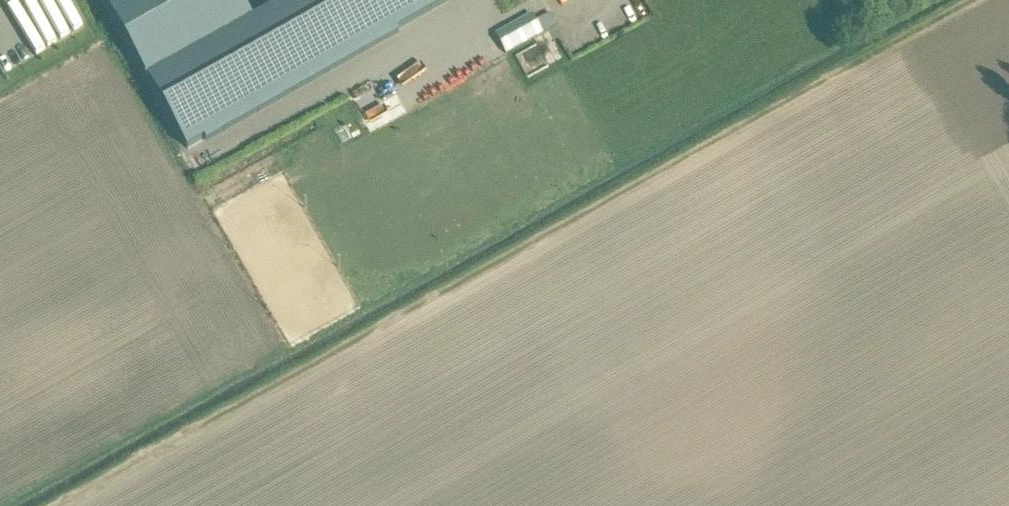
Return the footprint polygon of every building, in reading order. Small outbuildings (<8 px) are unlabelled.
[(450,5),(447,0),(292,0),(253,22),(147,81),(148,81),(187,152),(450,5)] [(506,57),(543,36),(536,24),(499,45),(506,57)]
